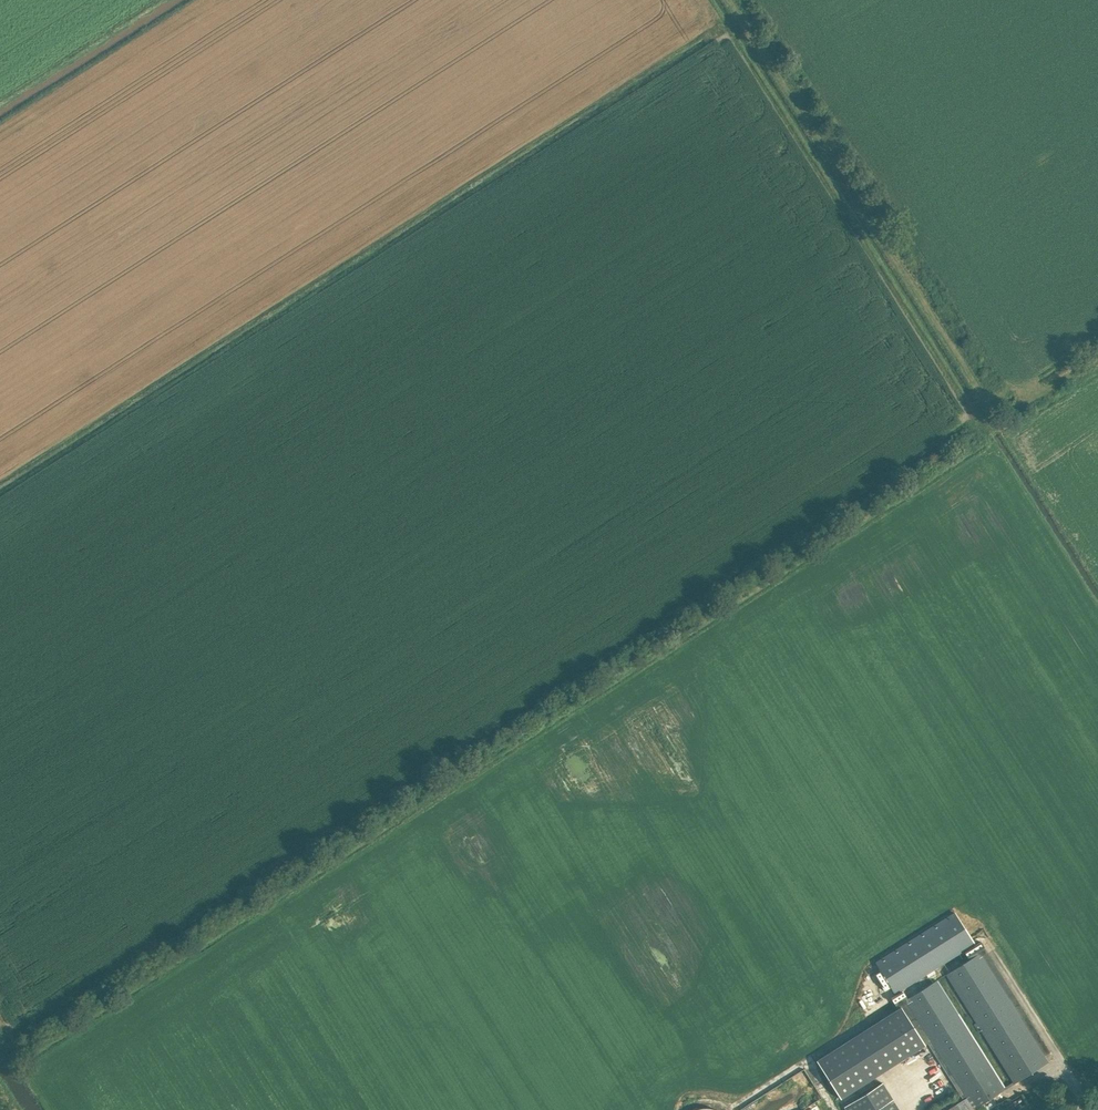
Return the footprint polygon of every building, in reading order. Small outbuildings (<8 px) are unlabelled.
[(955,911),(876,961),(896,993),(904,988),(975,943),(955,911)] [(1013,1082),(1014,1083),(1048,1062),(1044,1055),(1051,1051),(981,941),(965,951),(970,960),(946,975),(976,1023),(974,1024),(978,1032),(981,1030),(1013,1082)] [(974,1108),(1006,1088),(938,980),(908,998),(903,990),(891,998),(898,1009),(902,1006),(926,1045),(928,1043),(963,1097),(966,1095),(967,1098),(974,1108)] [(817,1060),(842,1098),(926,1045),(902,1006),(898,1009),(817,1060)] [(844,1107),(846,1109),(875,1109),(893,1099),(882,1083),(844,1107)] [(974,1108),(967,1098),(947,1109),(971,1109),(974,1108)] [(893,1099),(875,1109),(900,1109),(893,1099)]
